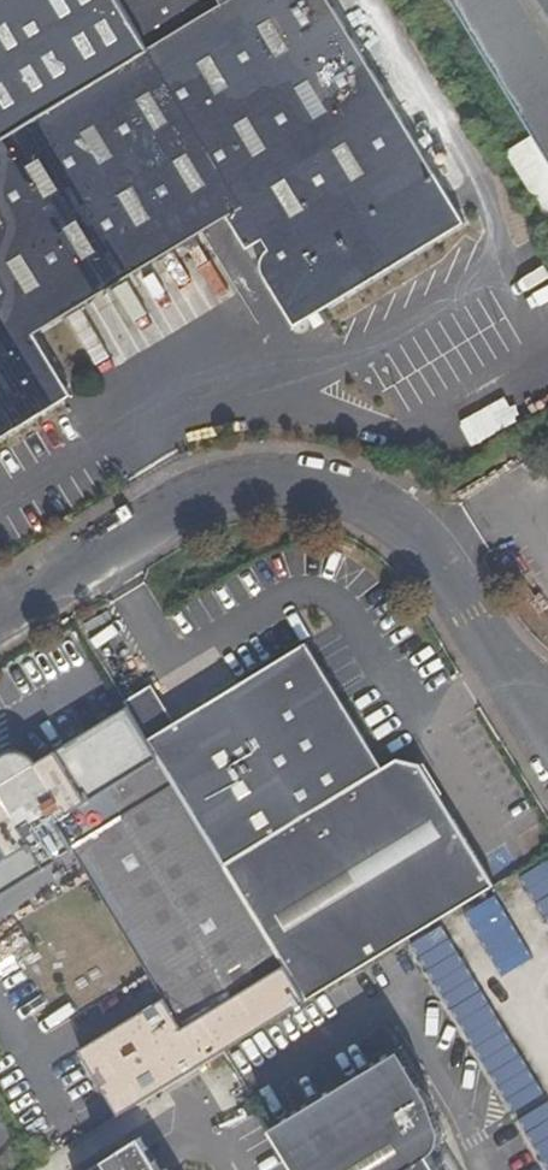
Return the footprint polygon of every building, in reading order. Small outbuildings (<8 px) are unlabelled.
[(74,395),(36,335),(227,218),(247,250),(264,241),(269,249),(263,257),(261,270),(296,326),(467,222),(330,0),(0,0),(0,440),(74,395)] [(532,133),(547,159),(547,0),(451,0),(532,133)] [(532,133),(504,149),(547,221),(547,159),(532,133)] [(448,428),(461,448),(505,421),(493,401),(448,428)] [(386,765),(310,641),(178,721),(163,696),(133,714),(128,706),(0,784),(0,895),(74,849),(164,997),(79,1049),(120,1111),(307,997),(498,881),(424,761),(402,755),(386,765)] [(128,706),(133,714),(163,696),(155,683),(125,701),(128,706)] [(537,902),(547,917),(547,894),(537,902)] [(469,1023),(493,1004),(452,953),(428,972),(469,1023)] [(271,1125),(298,1169),(440,1169),(439,1169),(432,1158),(430,1153),(438,1145),(442,1134),(436,1116),(427,1092),(405,1055),(399,1048),(271,1125)] [(520,1110),(515,1113),(547,1169),(547,1094),(539,1079),(512,1094),(520,1110)] [(166,1165),(145,1130),(117,1147),(131,1169),(158,1169),(166,1165)] [(117,1147),(79,1169),(131,1169),(117,1147)] [(448,1148),(432,1158),(439,1169),(442,1166),(445,1169),(462,1169),(448,1148)]
